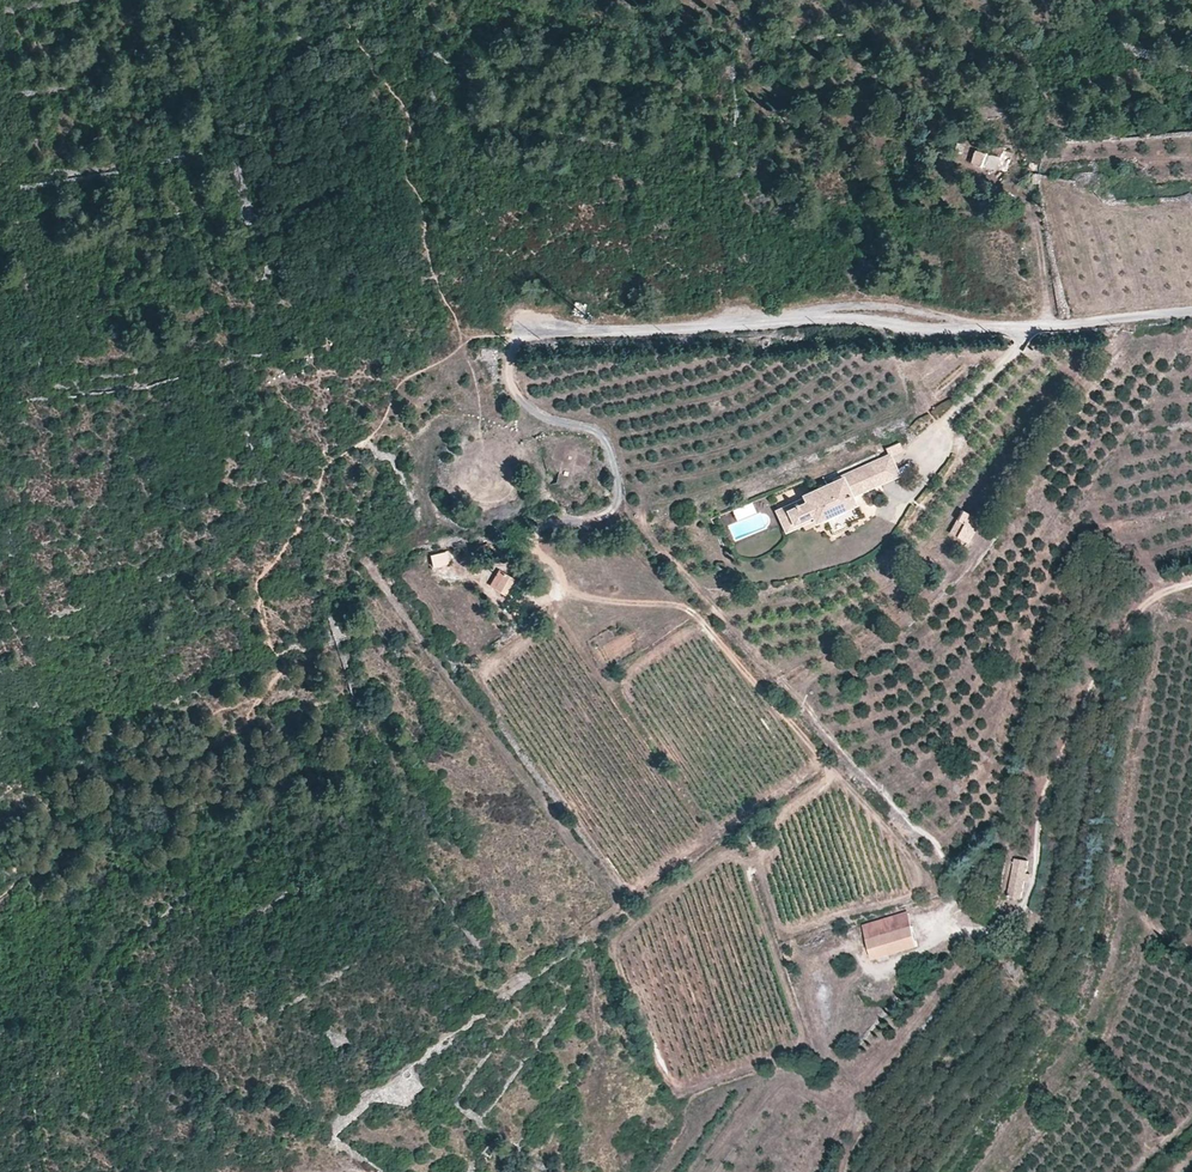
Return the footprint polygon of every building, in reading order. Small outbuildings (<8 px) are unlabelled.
[(972,147),(968,162),(995,169),(999,153),(972,147)] [(889,455),(903,450),(899,441),(886,446),(889,455)] [(895,474),(889,460),(827,486),(826,483),(819,485),(821,489),(817,491),(818,494),(793,504),(794,507),(791,508),(795,517),(798,515),(799,518),(815,512),(817,516),(828,511),(830,516),(840,512),(839,508),(854,502),(850,493),(895,474)] [(971,533),(958,524),(952,533),(960,539),(952,551),(962,558),(970,546),(965,542),(971,533)] [(429,552),(431,565),(450,563),(448,550),(429,552)] [(514,579),(497,569),(487,584),(504,594),(514,579)] [(1027,861),(1011,859),(1006,895),(1023,897),(1027,861)] [(917,946),(907,910),(862,923),(873,959),(917,946)]
